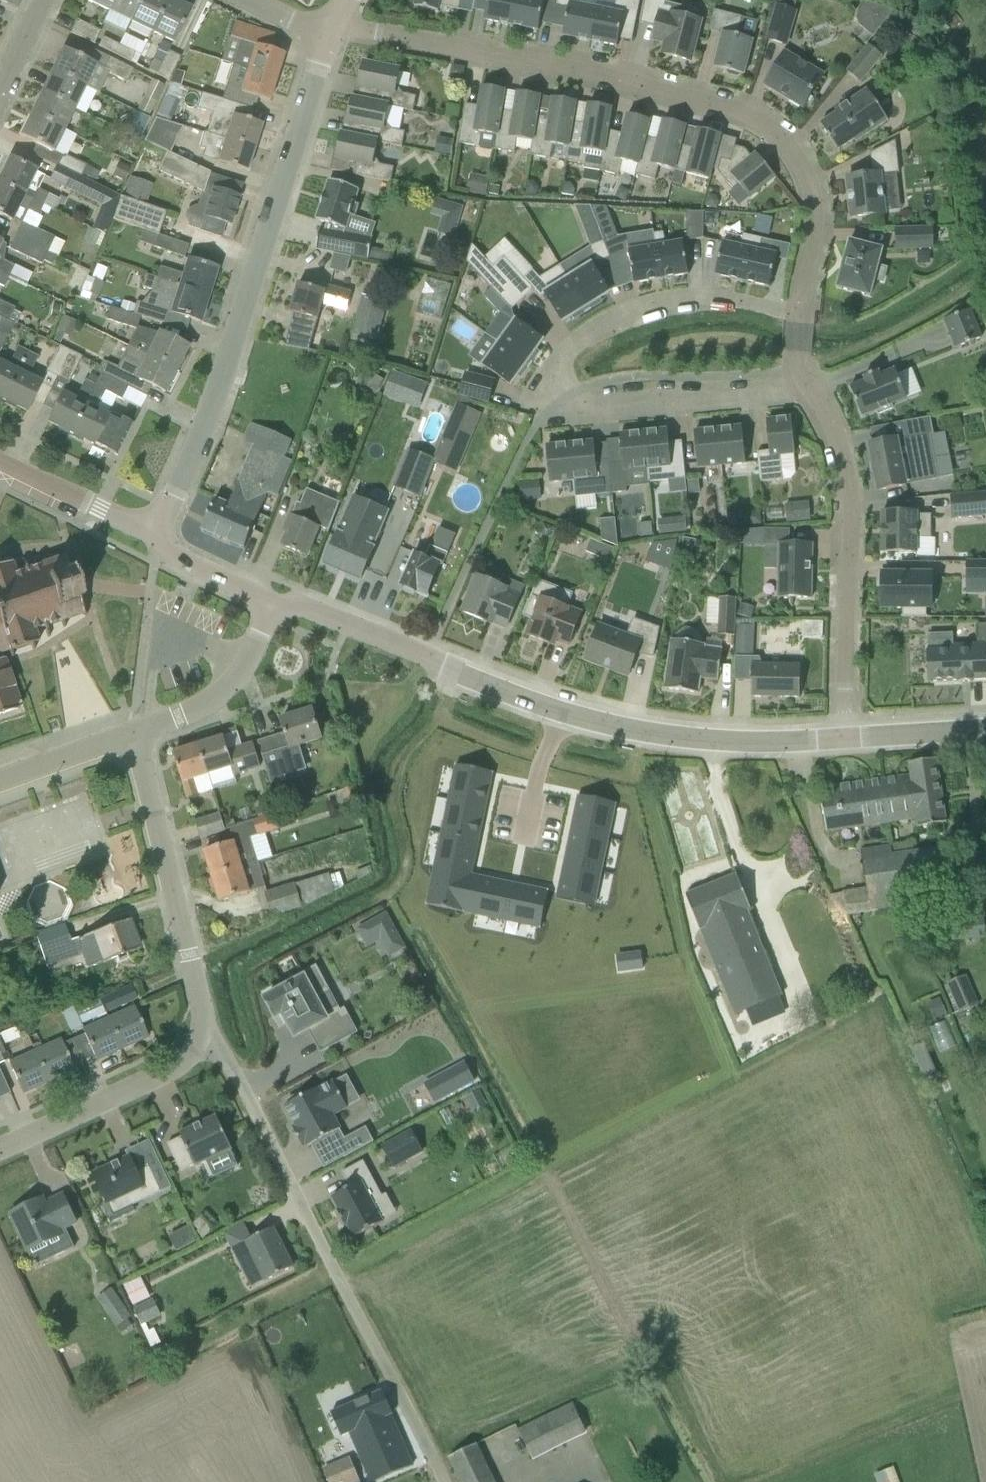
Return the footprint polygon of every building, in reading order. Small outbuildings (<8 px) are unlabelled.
[(86,1),(109,12),(114,0),(87,0),(86,1)] [(109,12),(130,22),(141,0),(114,0),(109,12)] [(130,22),(151,32),(167,0),(141,0),(130,22)] [(190,10),(189,9),(169,0),(167,0),(151,32),(174,43),(190,10)] [(414,6),(439,12),(440,7),(459,11),(461,0),(415,0),(414,6)] [(517,0),(489,0),(485,21),(512,26),(517,0)] [(512,26),(539,31),(544,4),(556,7),(557,0),(517,0),(512,26)] [(556,7),(569,9),(564,36),(591,42),(597,8),(579,4),(580,0),(557,0),(556,7)] [(615,11),(597,8),(591,42),(618,47),(623,20),(636,22),(641,0),(617,0),(615,11)] [(656,28),(653,39),(666,43),(663,54),(691,62),(702,20),(674,13),(675,7),(667,5),(668,0),(644,0),(640,24),(656,28)] [(873,37),(895,10),(861,1),(857,20),(859,26),(873,37)] [(786,45),(791,26),(796,11),(777,6),(768,40),(786,45)] [(723,34),(714,68),(727,71),(730,75),(737,77),(741,74),(745,75),(754,40),(741,37),(738,33),(742,18),(714,11),(709,31),(723,34)] [(94,44),(101,32),(77,20),(71,33),(94,44)] [(234,24),(229,39),(239,42),(233,66),(248,70),(248,69),(276,79),(284,55),(255,46),(253,45),(256,32),(259,33),(259,32),(234,24)] [(115,54),(119,45),(103,38),(98,46),(115,54)] [(119,45),(115,54),(131,62),(135,53),(119,45)] [(861,83),(877,63),(882,56),(869,45),(847,72),(861,83)] [(62,51),(52,71),(85,87),(94,67),(127,83),(133,70),(101,54),(96,65),(63,49),(62,50),(62,51)] [(169,81),(180,58),(168,51),(162,64),(157,74),(156,75),(169,81)] [(804,108),(823,76),(785,53),(766,85),(804,108)] [(157,74),(162,64),(154,60),(149,70),(157,74)] [(356,86),(353,99),(389,106),(388,107),(414,112),(417,97),(403,94),(398,87),(397,86),(400,70),(365,63),(360,86),(356,86)] [(449,75),(453,80),(451,91),(461,93),(466,68),(447,64),(445,74),(449,75)] [(225,88),(269,102),(276,79),(248,69),(248,70),(243,84),(228,79),(225,88)] [(85,87),(52,71),(42,93),(75,109),(86,114),(97,93),(85,87)] [(177,71),(170,84),(180,87),(184,73),(177,71)] [(143,99),(155,105),(164,86),(152,80),(143,99)] [(495,150),(505,91),(482,87),(479,107),(466,105),(459,144),(480,148),(482,134),(497,136),(495,150)] [(857,143),(888,121),(867,90),(835,111),(837,114),(822,124),(822,123),(821,124),(839,152),(840,151),(840,150),(855,140),(857,143)] [(531,156),(540,97),(517,93),(514,113),(502,111),(506,91),(505,91),(495,150),(515,153),(517,140),(532,142),(530,156),(531,156)] [(31,115),(64,131),(75,109),(42,93),(31,115)] [(206,133),(254,148),(262,125),(233,116),(232,118),(227,117),(231,103),(201,93),(196,109),(212,114),(206,133)] [(171,119),(177,99),(164,94),(157,115),(171,119)] [(417,97),(414,110),(421,111),(423,98),(417,97)] [(566,162),(576,103),(553,99),(550,118),(538,117),(541,97),(540,97),(531,156),(551,159),(553,146),(568,148),(566,162)] [(345,121),(342,135),(377,142),(403,147),(406,132),(392,130),(387,122),(385,122),(388,107),(389,106),(353,99),(349,122),(345,121)] [(601,172),(612,108),(589,105),(585,124),(573,122),(577,103),(576,103),(566,162),(581,164),(585,169),(601,172)] [(636,175),(650,121),(628,115),(622,134),(609,131),(612,108),(601,172),(619,176),(623,162),(638,165),(635,175),(636,175)] [(62,157),(56,168),(88,183),(94,170),(66,156),(76,136),(64,131),(31,115),(21,135),(20,137),(62,157)] [(139,140),(146,124),(137,119),(130,135),(139,140)] [(675,171),(686,126),(663,120),(658,140),(647,137),(651,121),(650,121),(636,175),(656,180),(659,167),(675,171)] [(722,136),(698,130),(693,149),(682,146),(687,127),(686,126),(675,171),(671,183),(682,186),(685,174),(710,180),(722,136)] [(179,135),(189,147),(199,140),(189,127),(179,135)] [(166,153),(171,155),(177,141),(151,130),(145,144),(166,153)] [(119,131),(115,139),(120,142),(124,144),(128,135),(119,131)] [(202,158),(247,172),(254,148),(206,133),(206,134),(204,133),(199,148),(205,150),(202,158)] [(139,140),(130,135),(122,152),(131,156),(139,140)] [(374,157),(377,142),(342,135),(337,157),(334,157),(331,171),(391,183),(394,168),(381,165),(376,158),(374,157)] [(443,138),(440,154),(452,156),(454,140),(443,138)] [(881,175),(900,173),(896,141),(871,154),(873,175),(848,178),(849,194),(849,195),(850,202),(852,218),(885,215),(881,175)] [(750,198),(776,177),(756,154),(752,158),(745,150),(735,147),(731,162),(722,159),(718,172),(734,191),(740,185),(750,198)] [(230,225),(243,184),(209,173),(171,155),(166,153),(158,171),(199,192),(188,225),(188,226),(221,237),(225,224),(230,225)] [(10,158),(0,179),(0,185),(43,206),(48,195),(49,195),(38,190),(45,177),(35,172),(35,171),(10,158)] [(125,183),(131,168),(119,162),(112,177),(125,183)] [(105,236),(120,198),(88,183),(56,168),(50,180),(73,192),(73,193),(101,207),(92,230),(100,234),(105,236)] [(132,176),(126,195),(148,201),(153,183),(132,176)] [(359,190),(349,187),(330,181),(325,196),(324,195),(321,205),(322,206),(317,221),(327,224),(326,229),(320,228),(316,249),(369,259),(373,239),(345,234),(350,216),(355,217),(359,205),(354,203),(359,190)] [(526,194),(535,195),(539,196),(540,188),(535,182),(527,181),(525,193),(526,194)] [(572,184),(563,183),(562,196),(575,197),(575,189),(572,184)] [(0,185),(0,215),(11,221),(18,206),(27,210),(38,216),(43,206),(0,185)] [(500,187),(491,186),(490,195),(499,196),(500,187)] [(631,192),(620,187),(616,198),(627,202),(631,192)] [(716,196),(708,194),(705,206),(717,210),(719,202),(716,196)] [(158,236),(166,213),(121,197),(112,220),(156,236),(158,236)] [(464,207),(447,202),(442,220),(458,225),(464,207)] [(592,211),(591,207),(575,207),(579,216),(592,211)] [(720,213),(705,213),(705,226),(714,226),(719,222),(720,213)] [(770,236),(773,218),(758,215),(754,233),(770,236)] [(15,236),(48,252),(54,238),(22,222),(15,236)] [(704,226),(687,225),(687,242),(704,238),(704,226)] [(89,228),(82,242),(93,248),(100,234),(89,228)] [(568,280),(589,313),(592,311),(591,309),(601,303),(600,300),(610,294),(592,266),(597,264),(610,258),(604,242),(599,228),(585,233),(590,247),(560,265),(568,280)] [(932,229),(896,230),(897,249),(933,248),(932,229)] [(635,284),(661,280),(661,282),(662,282),(654,235),(654,231),(618,238),(618,236),(604,242),(610,258),(629,251),(635,284)] [(654,235),(662,282),(663,282),(663,279),(689,275),(683,242),(665,245),(663,233),(654,235)] [(716,275),(742,281),(741,284),(742,284),(753,237),(743,235),(741,247),(723,243),(716,275)] [(9,249),(42,265),(43,262),(53,266),(56,258),(47,253),(48,252),(15,236),(9,249)] [(153,247),(184,258),(189,246),(158,236),(156,236),(153,247)] [(743,284),(744,282),(770,287),(777,255),(759,251),(762,239),(753,237),(742,284),(743,284)] [(850,241),(837,288),(870,297),(875,280),(883,282),(887,269),(879,267),(883,250),(850,241)] [(2,261),(5,244),(1,242),(0,242),(0,273),(9,277),(9,276),(27,284),(32,273),(15,265),(14,266),(2,261)] [(784,244),(780,260),(788,262),(791,245),(784,244)] [(371,257),(390,260),(391,249),(372,246),(371,257)] [(512,310),(523,300),(493,268),(472,246),(468,262),(492,288),(512,310)] [(351,258),(335,255),(330,270),(346,275),(351,258)] [(524,279),(522,276),(504,258),(493,268),(523,300),(534,290),(524,279)] [(208,295),(216,269),(188,260),(184,275),(160,268),(156,279),(209,296),(210,296),(208,295)] [(563,323),(573,317),(575,319),(585,313),(586,315),(589,313),(568,280),(560,265),(540,278),(533,270),(524,279),(534,290),(541,298),(545,294),(563,323)] [(89,272),(77,266),(67,287),(79,292),(89,272)] [(4,287),(9,277),(0,273),(0,286),(4,287)] [(142,288),(173,298),(167,313),(199,322),(208,296),(209,297),(209,296),(156,279),(146,276),(142,288)] [(352,293),(314,283),(313,288),(299,284),(291,312),(318,320),(322,304),(346,311),(352,293)] [(363,295),(359,308),(384,315),(388,302),(363,295)] [(3,319),(14,324),(16,325),(21,315),(14,312),(15,309),(0,302),(0,318),(3,319)] [(122,302),(119,311),(133,315),(136,306),(122,302)] [(136,306),(133,315),(140,318),(163,325),(167,313),(137,303),(136,306)] [(52,305),(50,316),(59,318),(60,306),(52,305)] [(137,328),(140,318),(133,315),(119,311),(110,308),(106,320),(136,330),(128,346),(176,370),(187,347),(159,333),(159,334),(137,328)] [(971,311),(944,321),(954,349),(982,338),(971,311)] [(77,323),(64,317),(57,331),(58,332),(54,341),(61,344),(65,335),(70,338),(77,323)] [(1,351),(14,324),(3,319),(0,324),(0,350),(1,351)] [(500,344),(531,367),(533,364),(533,363),(539,354),(537,351),(543,341),(516,322),(500,344)] [(531,367),(500,344),(484,366),(511,386),(518,377),(521,378),(528,369),(529,370),(531,367)] [(123,357),(139,365),(133,377),(164,393),(176,370),(128,346),(123,357)] [(4,400),(28,352),(17,347),(8,367),(0,364),(0,398),(4,400)] [(61,369),(70,352),(59,347),(46,372),(57,378),(61,369)] [(38,357),(28,352),(4,400),(27,412),(41,384),(28,377),(38,357)] [(70,352),(61,369),(73,375),(82,358),(70,352)] [(107,364),(100,375),(127,388),(133,377),(107,364)] [(384,379),(364,369),(357,383),(377,393),(384,379)] [(865,382),(850,387),(862,417),(878,411),(879,414),(893,409),(892,406),(907,399),(895,370),(880,376),(879,372),(864,378),(865,382)] [(384,396),(402,402),(410,379),(393,372),(384,396)] [(466,372),(460,397),(489,405),(496,380),(466,372)] [(125,440),(133,424),(109,413),(107,416),(96,410),(105,393),(121,400),(127,388),(100,375),(95,386),(79,418),(71,434),(93,445),(91,448),(104,455),(106,451),(117,457),(125,440)] [(71,434),(79,418),(95,386),(85,381),(75,401),(62,395),(48,423),(71,434)] [(457,404),(447,430),(464,436),(474,411),(459,404),(457,404)] [(767,421),(770,451),(757,453),(760,483),(783,481),(781,456),(795,455),(792,418),(767,421)] [(879,492),(906,486),(939,480),(930,434),(933,434),(929,418),(903,423),(906,438),(870,445),(879,492)] [(718,430),(722,466),(746,464),(742,427),(718,430)] [(283,458),(290,441),(263,429),(241,479),(238,487),(230,505),(215,499),(201,532),(244,550),(252,532),(267,494),(282,457),(283,458)] [(644,433),(648,469),(649,482),(686,478),(684,465),(671,467),(668,430),(644,433)] [(722,466),(718,430),(695,432),(698,468),(722,466)] [(648,469),(644,433),(620,435),(623,463),(609,465),(612,494),(627,492),(625,471),(648,469)] [(594,442),(570,445),(574,481),(593,479),(595,495),(612,494),(609,465),(609,461),(596,463),(594,442)] [(547,447),(550,483),(574,481),(570,445),(547,447)] [(394,487),(412,493),(421,497),(435,460),(409,449),(394,487)] [(688,481),(690,496),(701,494),(699,480),(688,481)] [(530,501),(528,482),(517,483),(519,502),(530,501)] [(951,496),(953,520),(985,517),(985,493),(951,496)] [(310,495),(305,506),(297,503),(292,515),(291,515),(284,532),(288,534),(283,546),(307,557),(319,527),(329,531),(340,504),(322,496),(320,500),(310,495)] [(325,565),(361,580),(374,549),(372,548),(388,512),(355,498),(339,534),(325,565)] [(798,503),(785,504),(787,523),(799,522),(798,503)] [(750,513),(751,526),(762,525),(761,512),(750,513)] [(882,513),(882,553),(917,553),(917,539),(931,539),(932,515),(918,515),(918,513),(882,513)] [(686,517),(670,519),(671,533),(687,532),(686,517)] [(653,536),(652,523),(638,524),(639,538),(653,536)] [(550,538),(554,528),(545,525),(541,535),(550,538)] [(415,554),(401,587),(404,588),(404,593),(413,597),(417,594),(419,595),(420,594),(428,597),(455,536),(440,530),(427,559),(415,554)] [(602,544),(597,557),(609,561),(614,548),(602,544)] [(778,598),(812,599),(813,545),(779,544),(778,598)] [(641,545),(622,549),(625,565),(644,561),(641,545)] [(82,600),(80,593),(74,577),(72,570),(69,571),(65,559),(67,555),(65,554),(63,558),(44,564),(42,558),(40,559),(42,565),(27,570),(24,560),(21,561),(25,571),(15,574),(11,563),(6,564),(4,559),(2,560),(4,565),(0,567),(0,654),(9,651),(12,658),(14,657),(12,652),(31,646),(33,651),(36,650),(34,645),(39,643),(34,631),(44,628),(48,638),(50,637),(47,627),(62,622),(64,628),(66,628),(64,622),(82,615),(86,617),(87,615),(83,613),(79,600),(82,600)] [(967,561),(966,579),(985,580),(985,593),(985,561),(967,561)] [(902,618),(926,618),(926,610),(926,593),(932,593),(932,574),(882,574),(882,607),(903,607),(903,617),(902,617),(902,618)] [(472,593),(463,613),(483,621),(484,618),(507,628),(524,588),(501,578),(498,585),(474,575),(467,591),(472,593)] [(736,579),(727,579),(727,594),(735,594),(736,579)] [(582,614),(553,603),(559,588),(537,580),(530,601),(528,600),(523,615),(534,619),(527,636),(554,646),(557,641),(570,645),(582,614)] [(720,598),(720,599),(719,626),(718,636),(735,637),(735,627),(736,599),(720,598)] [(751,619),(752,618),(754,609),(755,608),(741,604),(737,615),(751,619)] [(586,660),(629,676),(637,654),(653,657),(659,629),(634,620),(628,637),(599,626),(586,660)] [(756,627),(737,626),(736,655),(755,656),(756,627)] [(719,681),(723,650),(705,648),(705,645),(702,645),(675,641),(672,640),(665,689),(699,694),(701,679),(719,681)] [(953,646),(953,650),(927,651),(928,683),(960,681),(960,682),(972,682),(972,681),(985,680),(985,644),(953,646)] [(0,654),(0,716),(19,709),(19,707),(20,707),(19,704),(18,705),(0,654)] [(800,698),(801,666),(752,665),(752,698),(800,698)] [(282,720),(286,734),(258,742),(266,769),(267,768),(272,784),(284,781),(282,775),(303,768),(297,747),(322,739),(313,710),(282,720)] [(229,753),(225,737),(199,745),(209,775),(223,771),(224,772),(233,769),(236,777),(262,769),(254,745),(229,753)] [(194,780),(209,775),(199,745),(174,753),(186,790),(188,799),(199,795),(194,780)] [(886,779),(893,822),(917,819),(918,827),(946,823),(936,759),(910,763),(911,775),(886,779)] [(449,798),(487,805),(494,771),(456,763),(449,798)] [(893,822),(886,779),(820,790),(827,832),(893,822)] [(355,786),(346,789),(351,803),(359,800),(355,786)] [(614,801),(577,793),(570,827),(607,835),(614,801)] [(295,806),(292,796),(278,801),(282,811),(295,806)] [(275,797),(274,797),(254,804),(259,819),(280,812),(275,797)] [(449,798),(443,831),(479,839),(487,805),(449,798)] [(259,820),(228,830),(232,843),(205,851),(213,878),(259,864),(252,840),(266,836),(289,829),(289,827),(300,825),(294,808),(280,812),(280,813),(259,820)] [(226,831),(220,814),(196,822),(201,839),(226,831)] [(563,861),(600,868),(607,835),(570,827),(563,861)] [(443,831),(436,865),(472,872),(479,839),(443,831)] [(907,857),(914,904),(958,897),(951,850),(916,855),(914,843),(892,847),(892,845),(891,846),(893,859),(907,857)] [(848,914),(914,904),(907,857),(893,859),(891,846),(861,850),(863,863),(868,894),(845,898),(848,914)] [(593,903),(600,868),(563,861),(555,895),(593,903)] [(213,878),(220,902),(266,888),(259,864),(213,878)] [(464,910),(472,872),(436,865),(428,903),(464,910)] [(373,874),(371,867),(363,870),(366,877),(373,874)] [(303,909),(335,893),(330,876),(330,875),(296,885),(295,884),(265,893),(273,918),(303,909)] [(515,882),(480,875),(473,912),(507,919),(515,882)] [(752,910),(737,875),(686,896),(700,930),(703,930),(737,1014),(781,997),(747,912),(752,910)] [(515,882),(507,919),(541,926),(549,890),(515,882)] [(969,901),(946,905),(950,925),(972,921),(969,901)] [(365,944),(395,928),(387,913),(357,929),(365,944)] [(126,922),(78,939),(88,969),(137,952),(126,922)] [(71,943),(65,925),(36,935),(39,944),(44,961),(73,951),(71,943)] [(960,1014),(980,1006),(967,975),(947,984),(960,1014)] [(343,1017),(327,989),(313,996),(304,980),(303,980),(301,976),(285,985),(287,989),(268,1000),(277,1016),(278,1015),(283,1026),(290,1023),(296,1035),(309,1028),(321,1052),(356,1033),(347,1015),(343,1017)] [(100,1001),(105,1012),(136,999),(131,988),(100,1001)] [(940,1000),(928,1005),(934,1022),(947,1017),(940,1000)] [(100,1001),(75,1012),(73,1008),(62,1013),(69,1029),(105,1012),(100,1001)] [(109,1020),(122,1049),(135,1043),(134,1041),(145,1036),(146,1038),(148,1037),(134,1008),(109,1020)] [(83,1031),(96,1061),(98,1060),(97,1058),(107,1053),(108,1055),(122,1049),(109,1020),(83,1031)] [(2,1046),(20,1039),(19,1037),(15,1028),(14,1029),(0,1034),(0,1041),(2,1046)] [(2,1046),(0,1041),(0,1064),(8,1060),(2,1046)] [(72,1071),(74,1070),(61,1041),(35,1053),(48,1082),(62,1076),(61,1074),(71,1069),(72,1071)] [(35,1053),(28,1056),(11,1063),(9,1064),(22,1093),(24,1093),(23,1090),(33,1086),(34,1088),(48,1082),(35,1053)] [(465,1063),(426,1084),(436,1102),(474,1082),(465,1063)] [(952,1092),(948,1082),(941,1085),(945,1095),(952,1092)] [(305,1148),(308,1146),(309,1148),(341,1130),(334,1117),(348,1110),(335,1084),(320,1092),(320,1090),(301,1101),(299,1097),(289,1103),(291,1106),(287,1108),(298,1128),(294,1129),(305,1148)] [(479,1093),(467,1099),(474,1111),(485,1105),(479,1093)] [(181,1172),(194,1165),(196,1168),(233,1150),(217,1116),(201,1124),(200,1122),(193,1125),(194,1127),(180,1133),(182,1137),(168,1144),(181,1172)] [(336,1144),(344,1158),(374,1142),(367,1128),(346,1139),(336,1144)] [(384,1146),(396,1168),(411,1160),(398,1137),(384,1146)] [(94,1174),(109,1206),(129,1197),(133,1206),(163,1191),(151,1164),(137,1171),(131,1157),(94,1174)] [(350,1188),(332,1198),(339,1211),(337,1212),(345,1226),(347,1225),(354,1237),(382,1221),(372,1202),(383,1196),(363,1161),(342,1173),(350,1188)] [(77,1223),(64,1195),(45,1204),(43,1198),(11,1214),(36,1267),(75,1249),(65,1228),(77,1223)] [(177,1253),(196,1242),(188,1227),(168,1237),(177,1253)] [(267,1281),(294,1267),(274,1228),(234,1248),(244,1268),(257,1261),(267,1281)] [(147,1299),(138,1280),(125,1286),(134,1306),(147,1299)] [(154,1300),(135,1309),(142,1325),(161,1316),(154,1300)] [(118,1327),(128,1319),(132,1317),(127,1310),(122,1302),(106,1312),(111,1320),(116,1328),(118,1327)] [(413,1466),(390,1416),(393,1414),(383,1391),(332,1413),(342,1436),(350,1433),(372,1481),(375,1481),(413,1466)] [(575,1406),(556,1415),(569,1440),(586,1431),(580,1417),(575,1406)] [(449,1458),(461,1481),(496,1481),(478,1444),(449,1458)] [(348,1460),(325,1471),(329,1481),(358,1481),(348,1460)] [(878,1481),(891,1481),(898,1479),(894,1468),(875,1475),(878,1481)]
